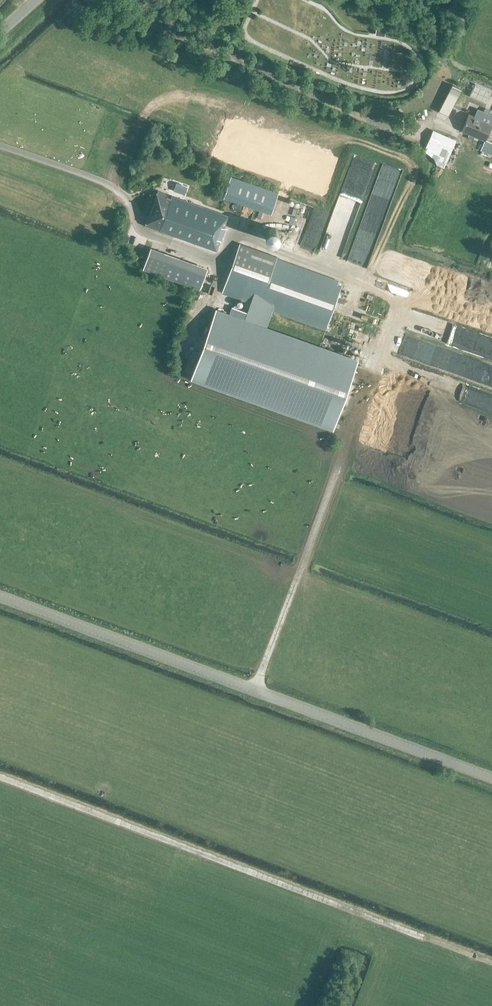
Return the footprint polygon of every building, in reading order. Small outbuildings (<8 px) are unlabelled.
[(375,35),(384,36),(385,30),(376,28),(375,35)] [(448,118),(461,91),(452,86),(438,113),(448,118)] [(474,117),(468,115),(461,131),(484,141),(491,123),(491,116),(477,110),(474,117)] [(435,146),(432,152),(447,159),(455,141),(433,132),(428,143),(435,146)] [(367,265),(397,178),(379,172),(349,259),(367,265)] [(177,193),(179,188),(171,185),(169,190),(177,193)] [(219,252),(231,218),(171,196),(170,198),(166,197),(167,195),(157,191),(145,225),(219,252)] [(257,215),(263,225),(274,220),(268,209),(257,215)] [(311,209),(307,224),(320,228),(325,213),(311,209)] [(274,228),(271,228),(268,229),(266,232),(265,235),(266,238),(268,240),(270,242),(274,242),(276,241),(278,238),(279,235),(279,232),(277,230),(274,228)] [(259,244),(274,249),(275,244),(261,239),(259,244)] [(341,287),(337,285),(338,282),(238,246),(222,292),(250,302),(244,319),(216,309),(191,380),(333,429),(357,359),(266,328),(272,310),(325,329),(341,287)] [(151,247),(143,269),(204,291),(212,269),(151,247)] [(411,311),(405,331),(404,331),(397,356),(491,384),(491,363),(454,352),(430,345),(431,341),(491,358),(491,335),(411,311)]
